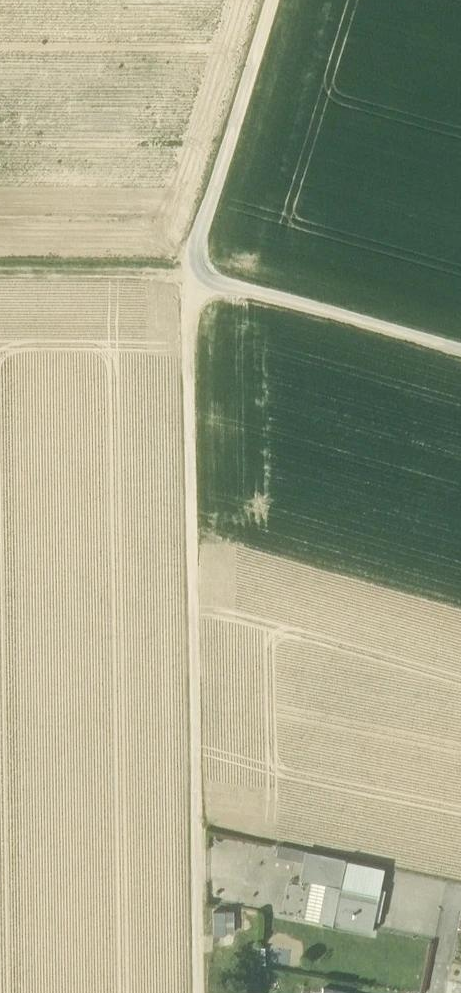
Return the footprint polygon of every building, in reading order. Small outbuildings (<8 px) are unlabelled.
[(278,857),(310,863),(312,854),(280,847),(278,857)] [(307,880),(339,887),(345,860),(312,854),(310,863),(307,880)] [(385,867),(345,859),(339,887),(379,895),(385,867)] [(371,935),(379,895),(309,881),(302,922),(371,935)] [(211,908),(211,933),(233,934),(233,908),(211,908)]
